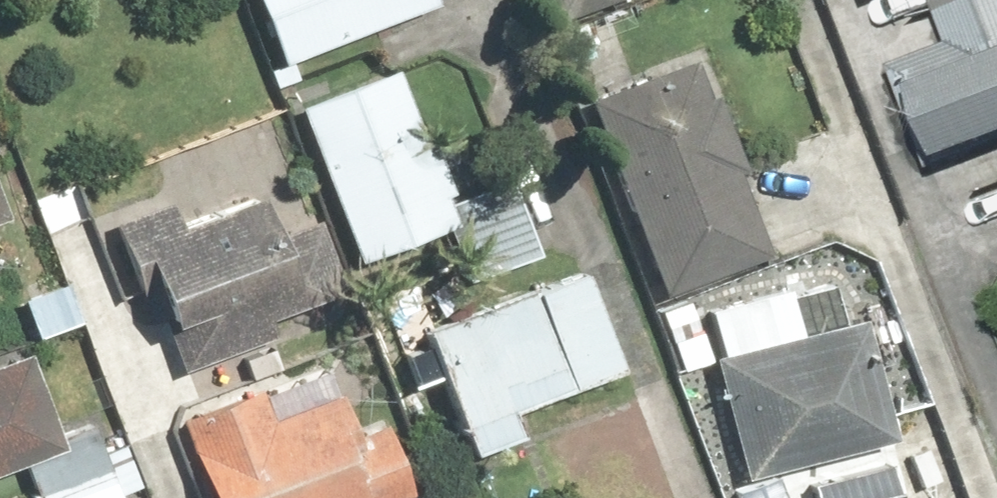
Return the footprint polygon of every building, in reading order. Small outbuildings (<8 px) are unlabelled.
[(272,69),(429,9),(425,0),(246,0),(272,69)] [(548,24),(614,0),(539,0),(548,24)] [(945,45),(889,65),(927,169),(996,144),(996,0),(929,0),(945,45)] [(687,61),(580,100),(654,299),(761,259),(730,175),(739,171),(711,96),(701,100),(687,61)] [(391,68),(286,107),(348,268),(434,236),(457,296),(536,267),(503,181),(442,204),(391,68)] [(164,202),(108,223),(167,379),(273,339),(265,318),(341,290),(315,221),(267,239),(252,200),(175,229),(164,202)] [(577,275),(412,334),(458,459),(516,438),(508,416),(615,378),(577,275)] [(714,357),(704,360),(736,482),(886,444),(854,322),(766,344),(755,301),(703,314),(714,357)] [(0,364),(0,475),(17,469),(28,497),(127,497),(125,494),(137,490),(120,443),(101,450),(91,423),(56,436),(26,354),(0,364)] [(168,422),(197,497),(405,497),(406,497),(379,428),(347,440),(330,399),(261,425),(248,391),(168,422)] [(728,493),(730,497),(779,497),(772,478),(728,493)]
